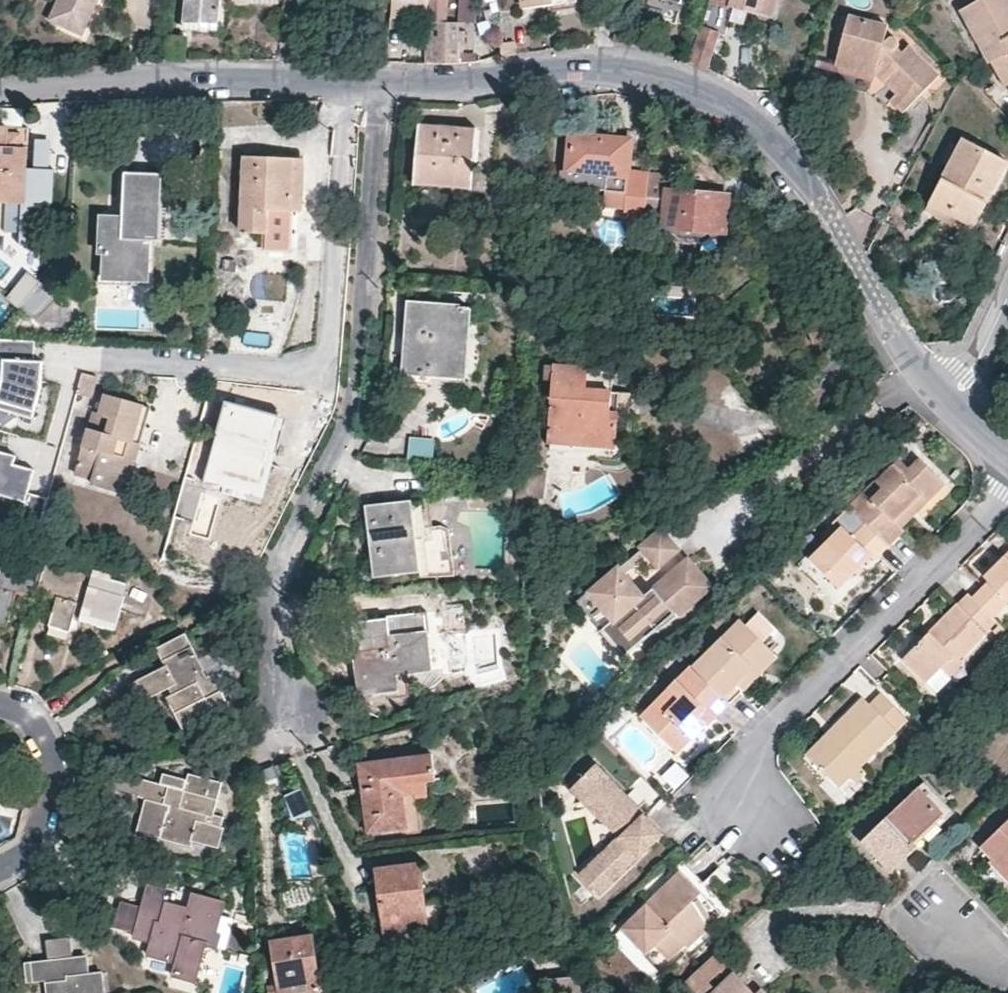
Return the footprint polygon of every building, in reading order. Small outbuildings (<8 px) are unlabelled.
[(48,17),(82,33),(98,0),(56,0),(48,17)] [(183,19),(217,22),(219,0),(185,0),(183,19)] [(389,18),(408,19),(426,20),(427,0),(390,0),(389,18)] [(426,20),(427,23),(445,23),(446,6),(446,0),(427,0),(426,20)] [(542,0),(543,0),(521,0),(522,8),(543,6),(542,0)] [(543,11),(575,8),(574,0),(543,0),(542,0),(543,6),(543,11)] [(682,0),(643,0),(680,9),(682,0)] [(712,3),(784,22),(790,0),(712,0),(712,3)] [(1007,80),(1007,0),(978,0),(962,9),(989,59),(1003,83),(1007,80)] [(458,5),(446,6),(445,23),(458,23),(458,5)] [(899,40),(893,46),(890,43),(891,40),(890,37),(888,36),(885,37),(883,39),(886,27),(847,17),(834,64),(873,75),(877,63),(887,65),(890,67),(894,73),(884,83),(895,94),(891,101),(903,112),(937,77),(899,40)] [(389,18),(387,28),(407,29),(408,19),(389,18)] [(183,19),(182,28),(216,29),(217,22),(183,19)] [(445,23),(427,23),(425,64),(450,66),(450,57),(459,57),(459,44),(464,44),(464,38),(467,38),(467,32),(459,32),(458,23),(445,23)] [(716,33),(700,28),(690,63),(706,69),(716,33)] [(498,42),(498,57),(514,55),(512,41),(498,42)] [(887,65),(877,63),(873,75),(884,83),(894,73),(890,67),(887,65)] [(0,127),(0,203),(6,203),(23,203),(25,149),(19,149),(19,136),(5,135),(5,127),(0,127)] [(472,182),(475,132),(418,127),(413,183),(434,185),(435,179),(472,182)] [(628,172),(631,140),(569,135),(566,173),(628,177),(628,172)] [(970,219),(978,204),(984,207),(1007,162),(963,139),(958,147),(948,166),(926,209),(948,221),(954,210),(970,219)] [(941,163),(948,166),(958,147),(951,143),(941,163)] [(34,149),(25,149),(23,203),(6,203),(5,210),(31,211),(34,149)] [(263,251),(289,252),(291,211),(301,211),(302,184),(303,160),(245,158),(241,232),(264,233),(263,251)] [(628,172),(628,177),(624,223),(643,225),(647,174),(628,172)] [(126,173),(123,219),(101,217),(100,253),(104,253),(103,275),(144,276),(146,241),(154,242),(156,175),(126,173)] [(435,179),(434,185),(471,188),(472,182),(435,179)] [(663,221),(662,230),(703,233),(703,239),(724,241),(729,196),(665,190),(665,193),(656,192),(654,220),(663,221)] [(978,204),(970,219),(954,210),(948,221),(969,232),(984,207),(978,204)] [(703,239),(701,246),(724,248),(724,241),(703,239)] [(58,297),(42,282),(20,307),(36,321),(58,297)] [(460,307),(408,304),(403,373),(455,377),(460,307)] [(403,373),(403,383),(432,386),(432,383),(464,384),(469,308),(460,307),(455,377),(403,373)] [(812,344),(830,337),(820,313),(802,320),(812,344)] [(707,341),(712,335),(701,323),(696,328),(707,341)] [(0,340),(0,357),(4,360),(6,380),(0,393),(0,406),(34,417),(45,362),(34,362),(35,342),(0,340)] [(544,378),(552,379),(547,442),(615,449),(617,424),(608,424),(609,413),(612,371),(544,365),(544,378)] [(82,369),(73,389),(89,396),(98,376),(82,369)] [(111,417),(106,432),(89,427),(76,473),(93,477),(92,482),(116,490),(123,471),(131,439),(142,442),(152,407),(105,394),(100,414),(111,417)] [(258,481),(270,444),(262,442),(270,415),(226,403),(208,467),(231,474),(258,481)] [(617,413),(609,413),(608,424),(617,424),(617,413)] [(282,418),(270,415),(262,442),(270,444),(273,431),(279,433),(282,418)] [(406,457),(433,458),(434,435),(407,434),(406,457)] [(142,442),(131,439),(123,471),(133,473),(142,442)] [(278,451),(274,450),(268,468),(273,469),(278,451)] [(0,452),(0,495),(26,503),(20,522),(38,528),(48,497),(28,491),(34,472),(14,466),(16,457),(0,452)] [(897,462),(876,483),(877,485),(865,497),(864,495),(849,508),(864,524),(887,547),(901,533),(901,531),(894,524),(916,503),(922,510),(944,488),(919,463),(908,473),(897,462)] [(415,541),(426,539),(425,529),(421,502),(410,503),(415,541)] [(441,527),(425,529),(426,539),(415,541),(410,503),(367,508),(374,577),(418,572),(420,583),(454,579),(449,531),(441,527)] [(894,524),(901,531),(922,510),(916,503),(894,524)] [(837,532),(808,561),(837,589),(868,559),(871,561),(887,547),(864,524),(849,508),(831,527),(837,532)] [(671,552),(653,533),(632,553),(638,561),(650,572),(671,552)] [(982,577),(986,584),(971,599),(991,619),(1007,603),(1007,552),(982,577)] [(638,561),(632,553),(611,572),(619,580),(638,561)] [(43,569),(0,557),(0,626),(6,627),(16,594),(34,599),(36,594),(43,569)] [(680,560),(639,599),(619,580),(611,572),(610,571),(574,605),(589,620),(598,612),(611,624),(605,630),(628,653),(639,642),(648,638),(659,632),(678,616),(709,588),(681,559),(680,560)] [(48,626),(69,632),(78,601),(85,602),(81,621),(114,630),(123,597),(107,592),(111,576),(93,571),(91,576),(45,563),(43,569),(36,594),(55,600),(48,626)] [(971,599),(966,595),(956,604),(961,609),(971,599)] [(956,604),(934,627),(938,631),(930,638),(926,634),(901,659),(926,684),(940,670),(952,658),(956,662),(995,624),(991,619),(971,599),(961,609),(956,604)] [(467,605),(444,606),(446,633),(468,632),(467,605)] [(397,694),(394,675),(406,674),(431,672),(427,633),(389,638),(387,619),(351,623),(352,641),(354,656),(357,680),(359,698),(397,694)] [(740,694),(733,688),(767,653),(737,624),(691,671),(724,705),(727,708),(740,694)] [(998,626),(992,631),(1002,642),(1007,636),(998,626)] [(926,634),(930,638),(938,631),(934,627),(926,634)] [(618,663),(628,653),(605,630),(595,640),(618,663)] [(144,701),(163,691),(183,730),(214,714),(207,698),(221,691),(213,674),(207,677),(184,634),(157,648),(166,665),(134,682),(144,701)] [(733,688),(740,694),(774,660),(767,653),(733,688)] [(956,662),(952,658),(940,670),(946,676),(948,677),(959,666),(956,662)] [(691,671),(689,669),(637,721),(673,757),(703,727),(724,705),(691,671)] [(397,694),(408,693),(406,674),(394,675),(397,694)] [(830,734),(837,740),(811,766),(838,791),(859,771),(903,726),(877,700),(865,712),(858,705),(830,734)] [(727,708),(724,705),(703,727),(706,730),(727,708)] [(837,740),(830,734),(805,759),(811,766),(837,740)] [(432,755),(359,764),(367,834),(400,830),(407,829),(404,802),(401,785),(415,783),(426,783),(435,782),(432,755)] [(660,772),(673,787),(688,775),(675,760),(660,772)] [(597,820),(616,839),(618,842),(596,863),(594,861),(578,877),(598,897),(623,872),(660,835),(634,809),(630,812),(620,802),(623,798),(592,765),(568,789),(585,806),(592,800),(603,813),(597,820)] [(137,798),(168,806),(159,839),(191,848),(192,842),(218,849),(223,828),(193,820),(194,813),(212,818),(222,783),(188,774),(183,791),(143,780),(137,798)] [(401,785),(404,802),(417,800),(428,799),(426,783),(415,783),(401,785)] [(582,810),(585,806),(568,789),(564,792),(582,810)] [(916,848),(912,844),(943,815),(917,789),(862,841),(891,871),(916,848)] [(597,820),(603,813),(592,800),(585,806),(582,810),(594,822),(597,820)] [(982,846),(1007,874),(1007,820),(982,846)] [(420,864),(376,870),(384,940),(417,935),(428,934),(424,904),(420,864)] [(725,910),(683,866),(642,905),(642,909),(619,929),(644,956),(652,949),(665,962),(682,947),(685,949),(725,910)] [(191,908),(189,914),(143,902),(142,906),(122,901),(115,931),(133,936),(134,938),(151,943),(147,957),(175,964),(172,977),(194,984),(205,945),(213,947),(224,903),(195,895),(191,908)] [(272,943),(278,986),(268,988),(268,992),(320,992),(317,975),(312,938),(272,943)] [(693,992),(714,992),(734,973),(716,954),(684,984),(693,992)] [(50,962),(53,992),(105,992),(104,974),(89,976),(86,957),(50,962)] [(745,984),(734,973),(714,992),(753,992),(745,984)] [(573,974),(543,974),(543,992),(561,992),(578,984),(573,974)] [(578,984),(561,992),(582,992),(578,984)]
